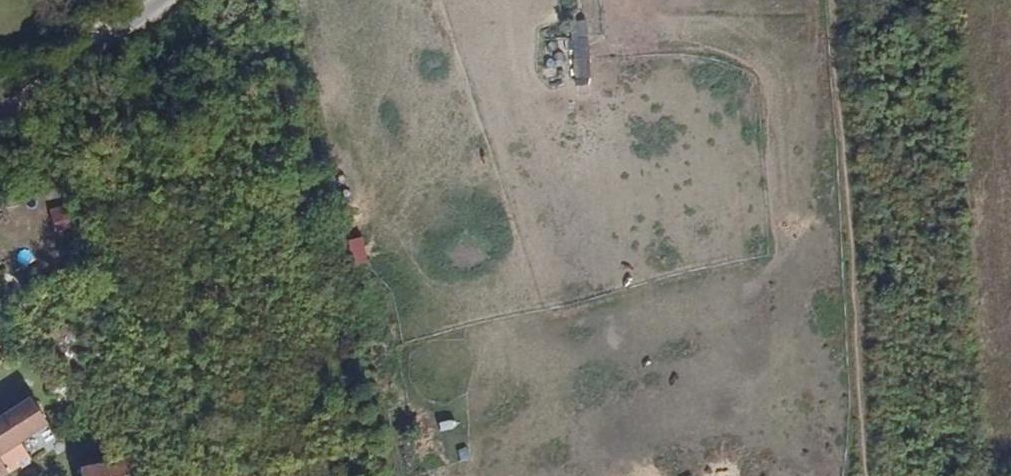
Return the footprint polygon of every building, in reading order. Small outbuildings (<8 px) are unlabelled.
[(574,75),(592,75),(592,36),(574,36),(574,75)] [(66,206),(50,209),(56,231),(71,227),(66,206)] [(362,235),(348,239),(354,264),(369,261),(362,235)] [(0,416),(0,475),(3,475),(22,464),(12,447),(49,424),(31,396),(0,416)] [(83,475),(138,475),(135,456),(108,461),(81,466),(83,475)]
